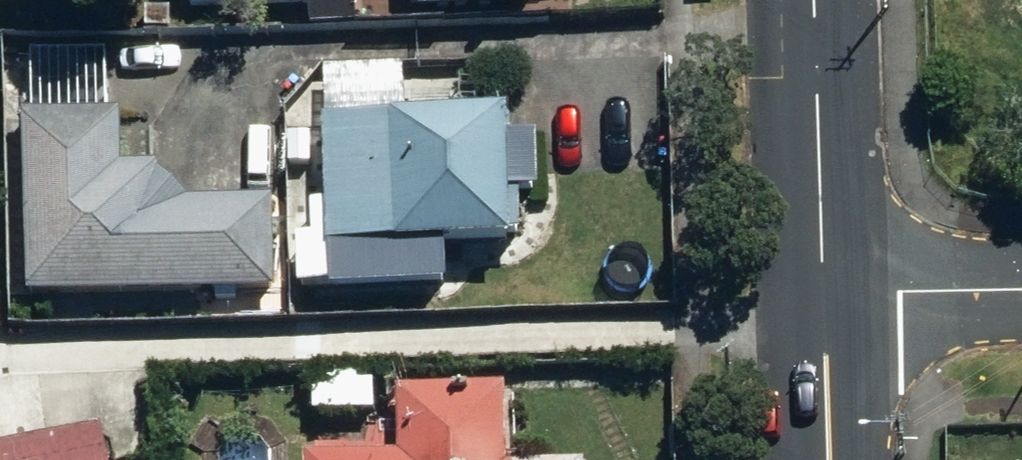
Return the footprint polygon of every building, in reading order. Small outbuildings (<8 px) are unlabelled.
[(215,6),(315,2),(316,25),(363,23),(362,15),(368,15),(367,0),(214,0),(215,6)] [(428,13),(545,8),(544,0),(428,0),(428,13)] [(515,109),(333,118),(343,295),(457,289),(455,246),(532,242),(530,195),(550,194),(547,135),(517,136),(515,109)] [(127,112),(29,115),(34,299),(281,293),(279,201),(196,202),(196,198),(166,173),(166,163),(128,164),(127,112)] [(313,457),(313,459),(515,459),(512,385),(405,389),(408,453),(313,457)] [(0,449),(0,459),(117,459),(108,427),(0,449)]
